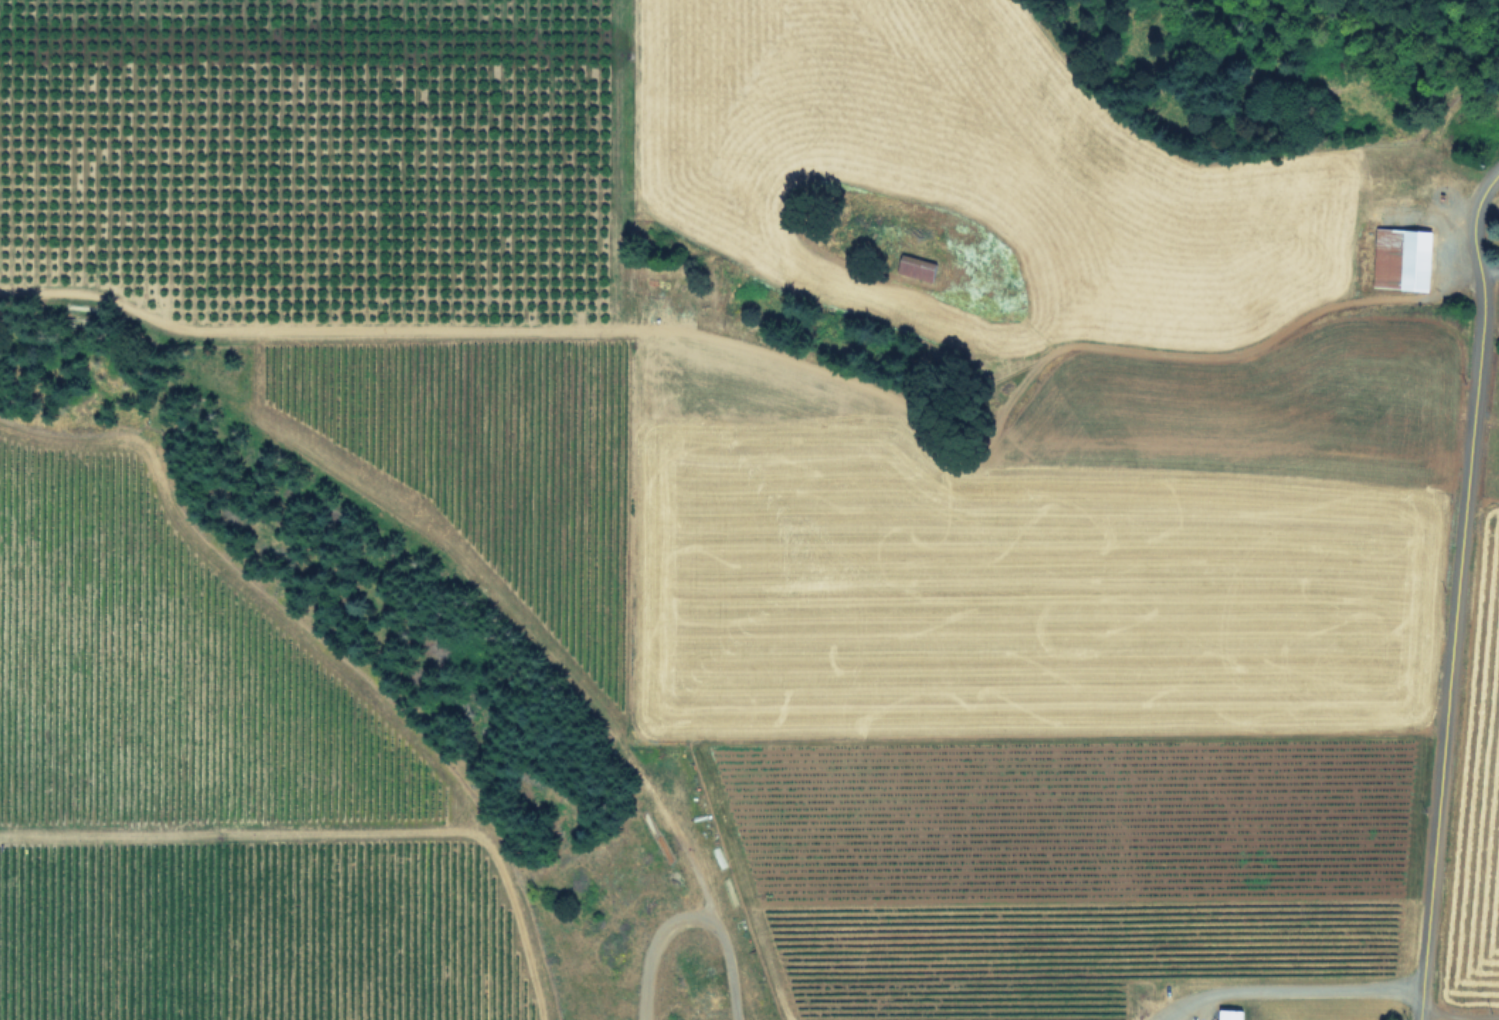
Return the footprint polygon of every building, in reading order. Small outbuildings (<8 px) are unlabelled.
[(1428,230),(1372,228),(1371,288),(1426,289),(1428,230)] [(900,272),(937,283),(943,264),(906,253),(900,272)]
